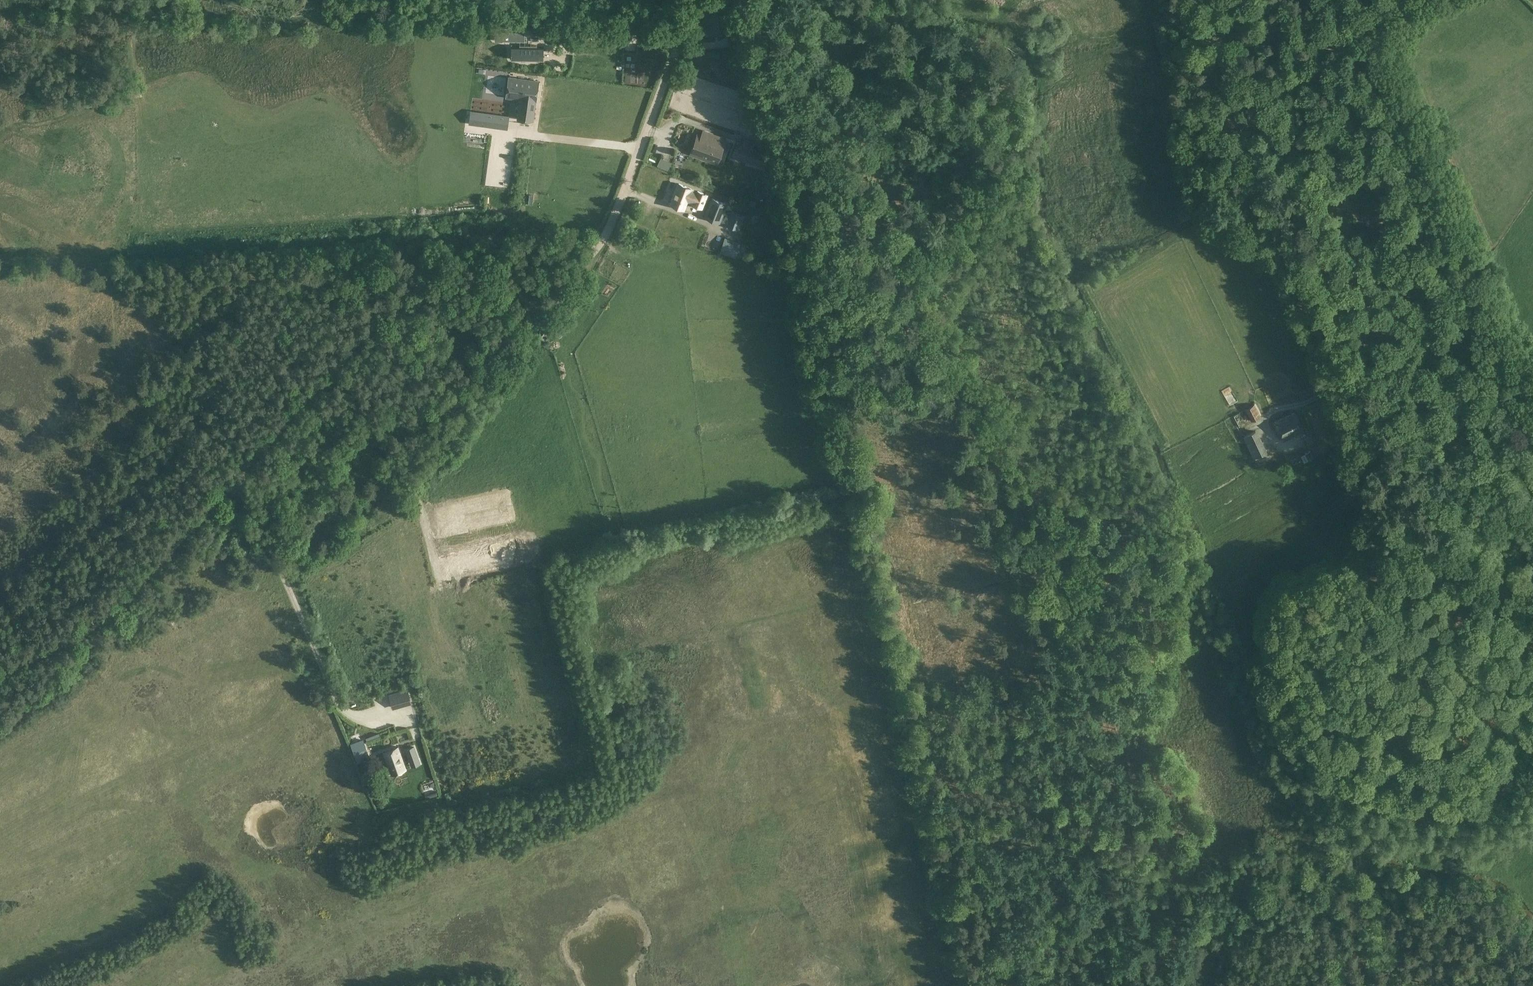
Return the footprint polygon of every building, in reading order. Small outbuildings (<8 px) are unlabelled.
[(713,28),(720,7),(703,1),(696,22),(713,28)] [(737,32),(727,35),(730,48),(740,46),(737,32)] [(525,42),(525,33),(504,33),(503,42),(525,42)] [(544,61),(544,48),(512,47),(512,60),(544,61)] [(508,77),(506,97),(520,99),(517,119),(532,121),(535,101),(538,81),(508,77)] [(476,102),(494,102),(494,79),(477,79),(476,102)] [(508,117),(472,112),(469,124),(507,130),(508,117)] [(755,119),(749,120),(752,133),(758,132),(755,119)] [(484,130),(475,133),(478,143),(488,140),(484,130)] [(682,147),(690,136),(682,131),(678,136),(676,134),(672,139),(682,147)] [(699,136),(692,154),(718,164),(718,163),(726,142),(726,140),(705,132),(703,138),(699,136)] [(737,143),(732,158),(751,164),(752,164),(753,163),(757,151),(757,150),(753,148),(742,144),(737,143)] [(757,151),(753,163),(752,164),(765,169),(769,156),(757,151)] [(660,159),(657,167),(668,171),(671,163),(660,159)] [(677,182),(668,203),(685,210),(688,202),(690,203),(702,209),(705,201),(708,195),(677,182)] [(711,197),(707,206),(703,216),(720,223),(728,204),(711,197)] [(731,210),(725,225),(739,230),(745,216),(731,210)] [(724,238),(719,253),(734,258),(739,243),(724,238)] [(557,316),(549,330),(556,334),(565,321),(557,316)] [(1261,416),(1254,403),(1245,408),(1251,421),(1261,416)] [(1295,411),(1274,422),(1283,440),(1304,430),(1295,411)] [(1243,413),(1231,418),(1235,430),(1248,425),(1243,413)] [(1257,429),(1243,436),(1253,458),(1267,451),(1257,429)] [(463,583),(489,577),(488,571),(462,578),(463,583)] [(542,610),(540,595),(528,597),(530,611),(542,610)] [(446,671),(428,675),(429,681),(447,677),(446,671)] [(410,697),(392,702),(396,713),(413,708),(410,697)] [(567,736),(568,742),(582,739),(581,733),(567,736)] [(351,744),(358,762),(369,757),(363,740),(351,744)] [(415,746),(407,749),(411,760),(419,758),(415,746)] [(397,747),(384,752),(391,774),(405,769),(397,747)] [(562,777),(580,773),(578,768),(561,771),(562,777)]
